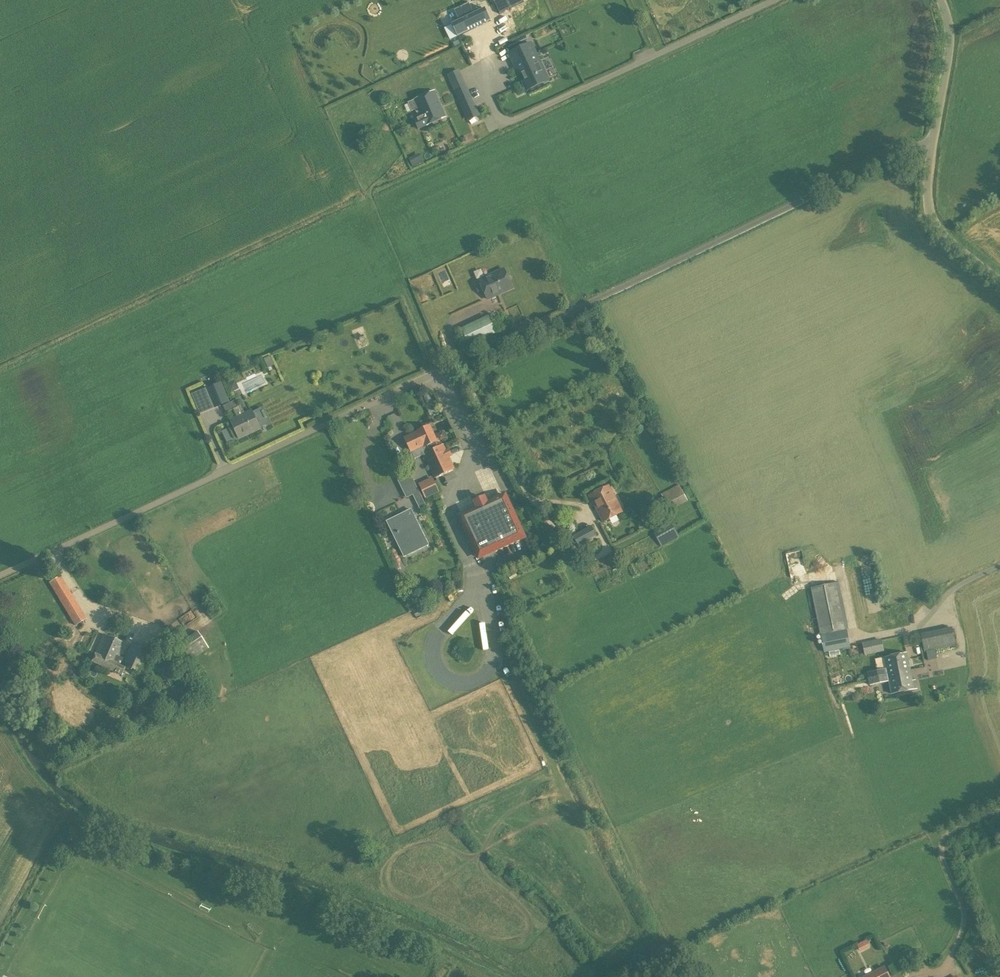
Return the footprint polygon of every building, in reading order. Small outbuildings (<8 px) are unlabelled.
[(494,1),(500,13),(510,9),(510,10),(523,3),(522,0),(497,0),(494,1)] [(491,21),(488,15),(485,8),(474,13),(469,3),(454,10),(459,21),(451,24),(457,36),(457,37),(476,28),(491,21)] [(526,90),(530,88),(548,80),(531,43),(509,53),(515,66),(519,75),(522,74),(525,80),(522,81),(526,90)] [(463,82),(454,86),(462,104),(471,100),(463,82)] [(417,112),(418,113),(440,104),(434,90),(414,99),(414,100),(408,102),(412,110),(417,108),(419,111),(417,112)] [(446,117),(440,104),(418,113),(420,117),(414,120),(418,128),(425,126),(446,117)] [(478,115),(474,105),(464,109),(468,119),(478,115)] [(413,167),(424,162),(422,156),(410,161),(413,167)] [(513,288),(504,269),(479,280),(488,299),(513,288)] [(461,329),(469,346),(497,334),(488,316),(461,329)] [(270,357),(264,360),(268,368),(274,365),(270,357)] [(235,379),(227,383),(231,392),(239,388),(235,379)] [(220,383),(218,383),(206,388),(214,408),(228,402),(220,383)] [(238,406),(235,401),(224,406),(227,412),(233,409),(237,416),(231,419),(239,438),(260,428),(259,427),(268,423),(266,418),(267,417),(264,410),(263,411),(261,408),(253,412),(252,410),(245,414),(241,405),(238,406)] [(218,433),(229,428),(226,421),(215,426),(218,433)] [(448,457),(446,451),(443,445),(437,448),(435,442),(436,442),(437,442),(430,426),(404,438),(411,453),(425,447),(427,446),(429,452),(424,454),(435,479),(454,470),(448,457)] [(222,431),(226,441),(233,438),(228,428),(222,431)] [(426,506),(408,469),(395,476),(406,498),(413,495),(420,509),(426,506)] [(439,493),(432,477),(418,483),(425,499),(439,493)] [(603,523),(624,512),(609,485),(588,496),(603,523)] [(662,494),(670,511),(688,501),(678,485),(662,494)] [(478,557),(524,537),(505,495),(487,503),(484,497),(475,502),(477,507),(459,516),(478,557)] [(405,512),(387,521),(404,556),(428,545),(414,515),(408,518),(405,512)] [(654,533),(661,547),(679,537),(672,523),(654,533)] [(573,535),(578,545),(597,536),(591,526),(573,535)] [(60,575),(48,582),(75,626),(86,619),(60,575)] [(846,629),(847,628),(838,583),(810,588),(820,634),(846,629)] [(952,627),(920,633),(924,652),(956,646),(952,627)] [(846,629),(820,634),(824,652),(832,651),(839,649),(850,647),(846,629)] [(176,671),(208,648),(197,631),(164,654),(168,659),(157,666),(168,682),(179,675),(176,671)] [(91,662),(121,675),(124,667),(116,664),(117,662),(115,662),(123,642),(104,634),(91,662)] [(881,640),(862,643),(865,655),(883,651),(881,640)] [(138,674),(144,676),(154,654),(130,644),(121,665),(139,673),(138,674)] [(935,650),(926,652),(928,661),(937,659),(935,650)] [(915,680),(912,680),(907,653),(856,663),(860,687),(888,681),(891,694),(917,689),(915,680)] [(862,942),(865,949),(870,947),(867,939),(862,942)] [(884,967),(865,976),(889,976),(884,967)]
